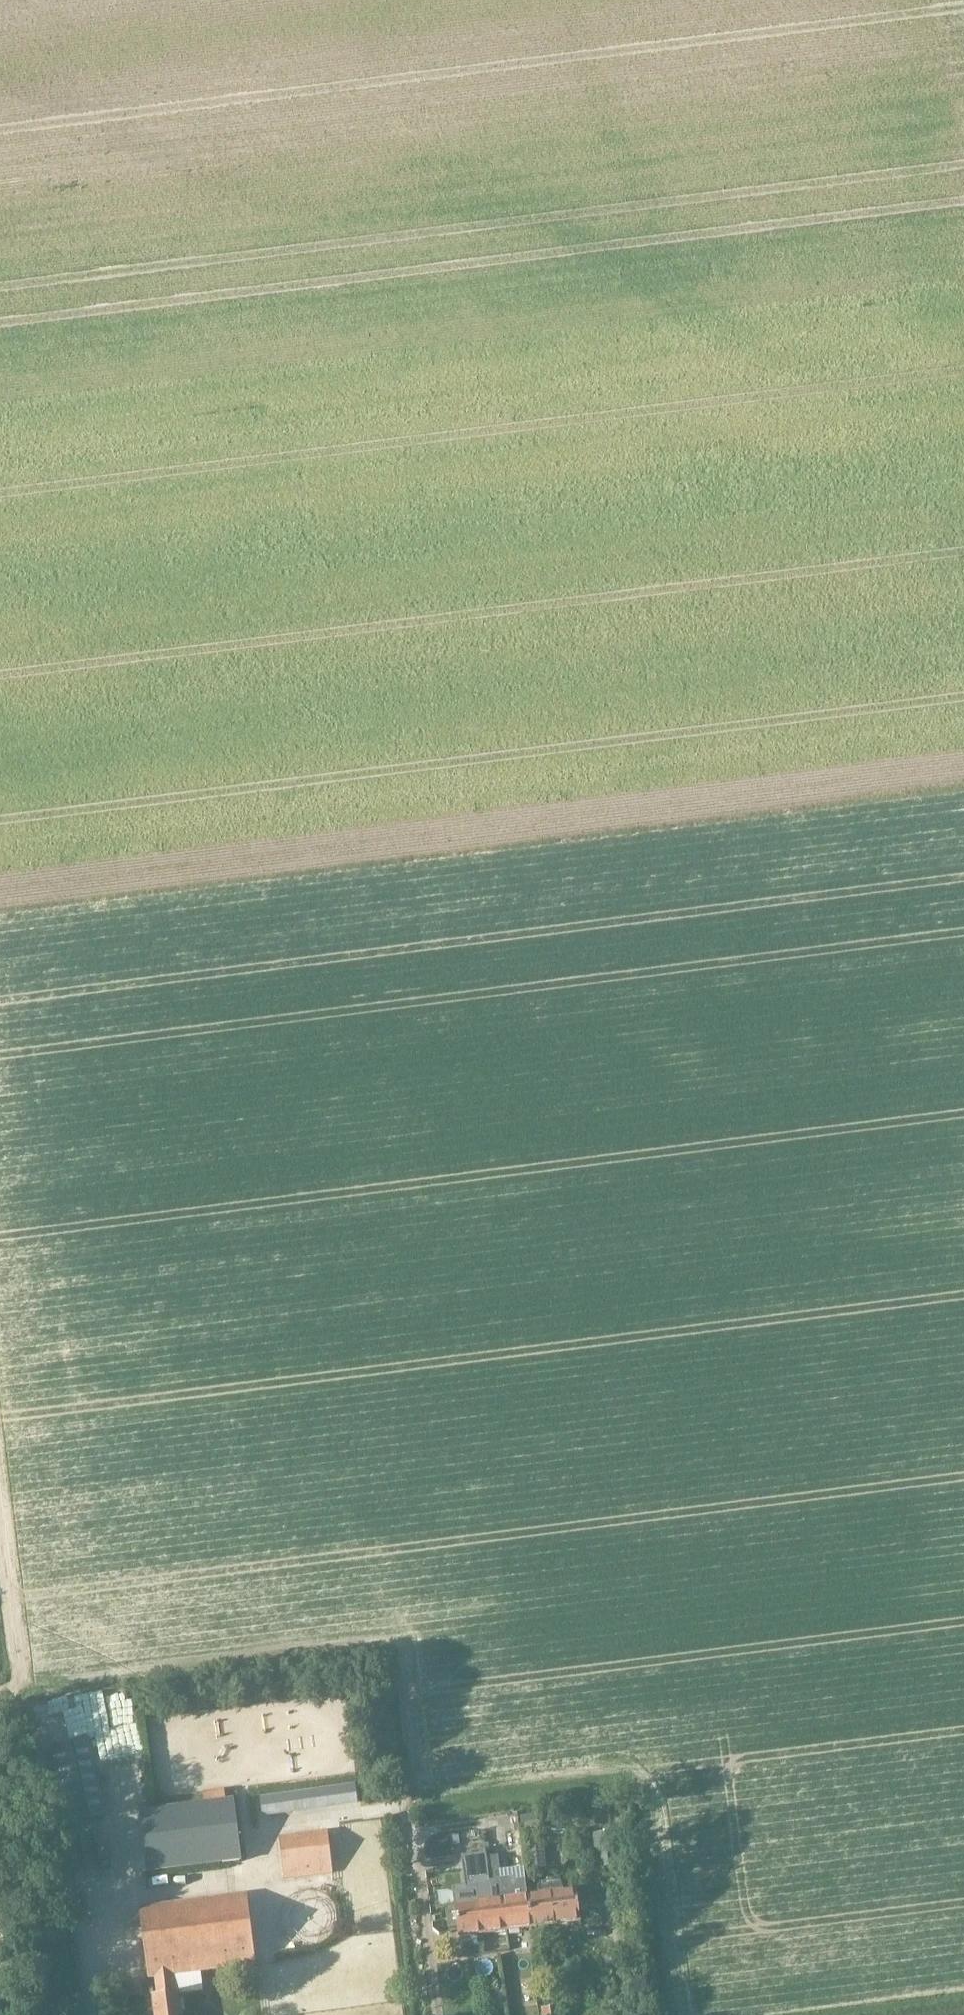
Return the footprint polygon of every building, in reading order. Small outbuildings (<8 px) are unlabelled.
[(64,1826),(105,1817),(88,1739),(48,1748),(64,1826)] [(146,1874),(241,1862),(233,1799),(138,1812),(146,1874)] [(601,1867),(614,1866),(610,1831),(591,1833),(593,1848),(598,1848),(601,1867)] [(331,1872),(329,1852),(327,1833),(278,1839),(283,1878),(331,1872)] [(74,1868),(96,1863),(90,1836),(68,1841),(74,1868)] [(526,1849),(529,1873),(546,1871),(543,1847),(526,1849)] [(507,1931),(501,1887),(500,1879),(488,1881),(485,1853),(461,1856),(465,1888),(476,1886),(478,1904),(454,1907),(457,1937),(507,1931)] [(550,1881),(555,1925),(580,1922),(576,1892),(563,1893),(559,1880),(550,1881)] [(531,1928),(555,1925),(550,1881),(540,1883),(540,1896),(527,1898),(531,1928)] [(531,1928),(527,1898),(515,1899),(511,1886),(501,1887),(507,1931),(531,1928)] [(254,1965),(245,1895),(139,1908),(148,1978),(154,1978),(157,1997),(152,1998),(154,2014),(181,2014),(178,1995),(175,1995),(172,1975),(254,1965)]
